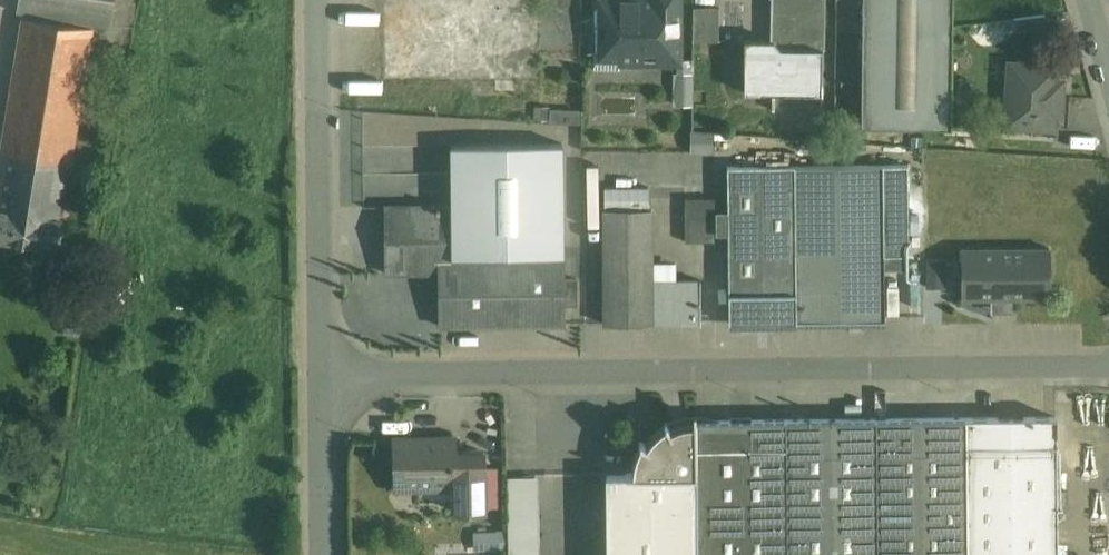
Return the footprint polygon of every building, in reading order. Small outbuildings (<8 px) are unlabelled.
[(18,12),(23,13),(23,17),(93,28),(94,24),(109,27),(113,0),(20,0),(18,12)] [(773,40),(775,40),(775,42),(781,48),(822,49),(823,0),(773,0),(773,40)] [(861,126),(950,127),(953,0),(864,0),(861,126)] [(725,38),(724,5),(697,6),(699,39),(725,38)] [(23,17),(1,152),(1,154),(6,154),(66,163),(72,164),(94,28),(93,28),(23,17)] [(775,42),(775,40),(773,40),(745,40),(744,91),(822,92),(822,49),(781,48),(775,42)] [(1056,66),(1032,64),(1032,62),(1018,61),(1018,64),(1010,63),(1006,125),(1052,128),(1053,113),(1060,113),(1062,81),(1055,81),(1056,66)] [(674,67),(675,108),(693,107),(692,67),(674,67)] [(451,146),(452,205),(453,259),(564,257),(564,258),(568,258),(565,143),(451,146)] [(6,154),(2,179),(0,192),(0,209),(57,217),(66,163),(6,154)] [(883,165),(794,166),(796,322),(885,321),(884,255),(883,165)] [(909,255),(908,165),(883,165),(884,255),(909,255)] [(794,166),(728,167),(729,322),(754,322),(758,327),(768,326),(772,322),(796,322),(794,166)] [(715,213),(715,198),(685,199),(685,213),(715,213)] [(452,205),(385,206),(386,273),(439,273),(453,273),(453,259),(452,205)] [(58,248),(63,218),(0,209),(0,239),(58,248)] [(652,210),(604,210),(605,324),(651,324),(651,311),(652,311),(652,280),(652,210)] [(715,213),(685,213),(686,242),(715,242),(715,213)] [(1048,249),(964,249),(964,248),(962,248),(963,299),(964,299),(964,298),(991,298),(991,307),(1016,307),(1016,298),(1048,298),(1049,299),(1050,299),(1050,248),(1048,248),(1048,249)] [(564,257),(453,259),(453,273),(439,273),(440,326),(564,324),(564,306),(564,279),(564,258),(564,257)] [(578,306),(577,279),(564,279),(564,306),(578,306)] [(652,280),(652,311),(651,311),(651,324),(701,323),(700,280),(652,280)] [(966,418),(967,554),(1058,554),(1057,417),(966,418)] [(876,419),(877,554),(967,554),(966,418),(876,419)] [(666,425),(660,430),(653,436),(647,445),(641,442),(640,443),(641,444),(637,453),(635,459),(634,464),(633,473),(627,473),(626,475),(696,475),(696,421),(696,419),(694,419),(694,423),(685,424),(678,426),(671,429),(667,423),(665,424),(666,425)] [(786,420),(787,554),(877,554),(876,419),(786,420)] [(696,421),(696,475),(697,554),(787,554),(786,420),(696,421)] [(430,438),(411,438),(411,440),(395,440),(395,489),(454,488),(457,488),(457,452),(456,439),(430,440),(430,438)] [(485,511),(484,451),(457,452),(457,488),(454,488),(455,512),(485,511)] [(606,476),(607,554),(697,554),(696,475),(626,475),(606,476)] [(508,477),(510,554),(537,554),(535,477),(508,477)] [(1092,501),(1093,554),(1108,554),(1108,501),(1092,501)] [(505,547),(504,528),(477,530),(478,548),(505,547)]
